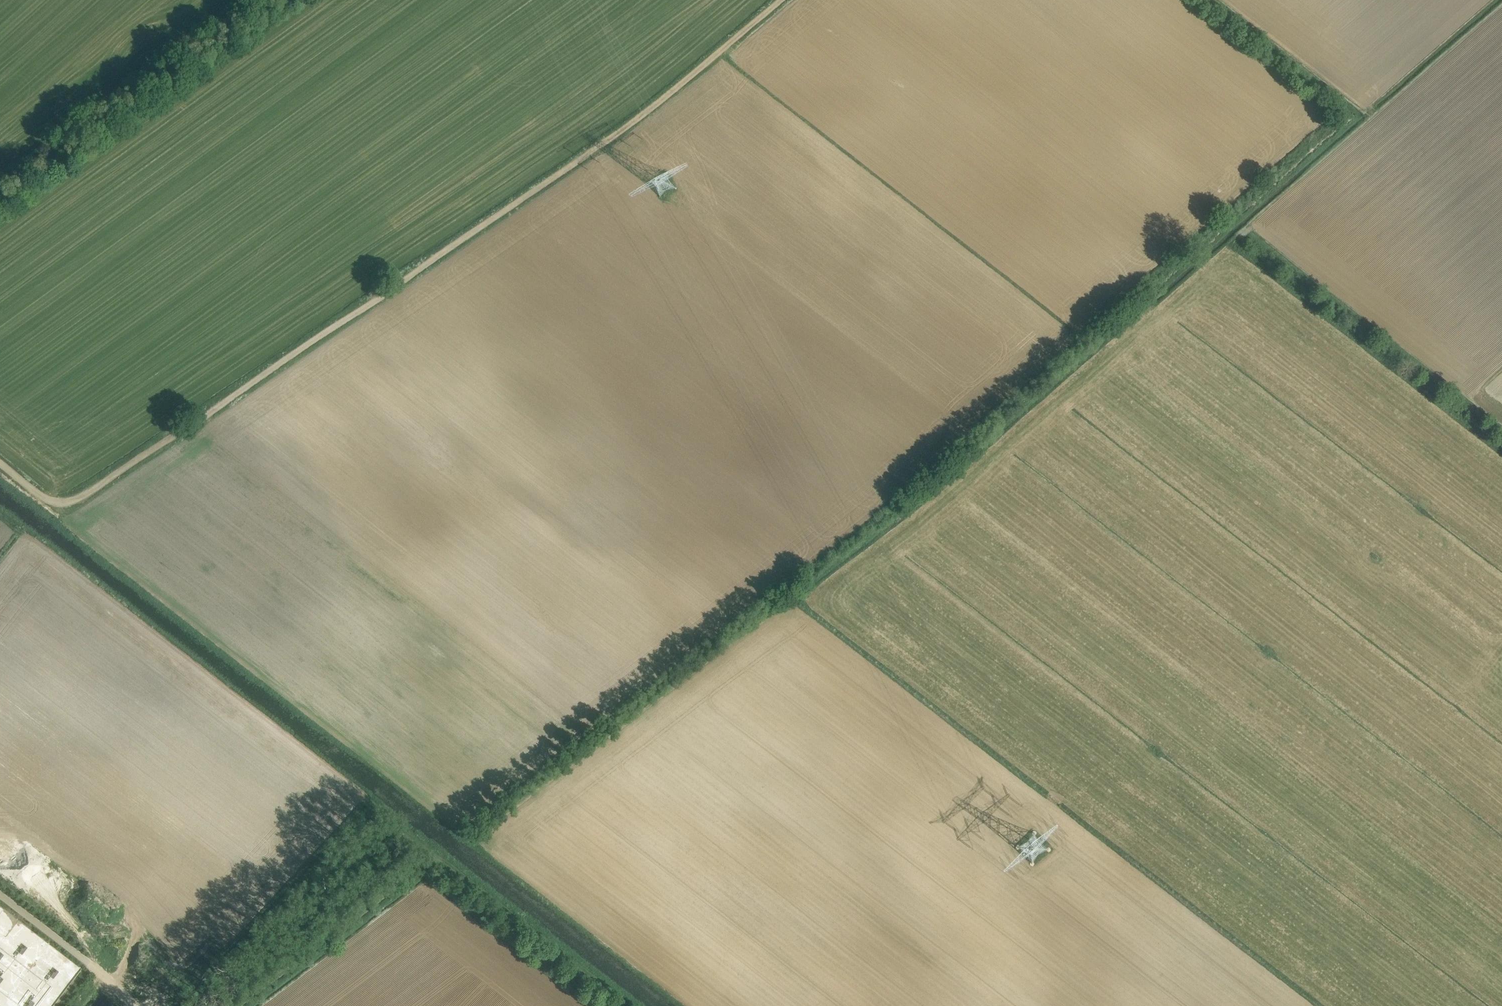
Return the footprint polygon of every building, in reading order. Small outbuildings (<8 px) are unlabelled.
[(81,969),(0,907),(0,1005),(53,1005),(81,969)]
